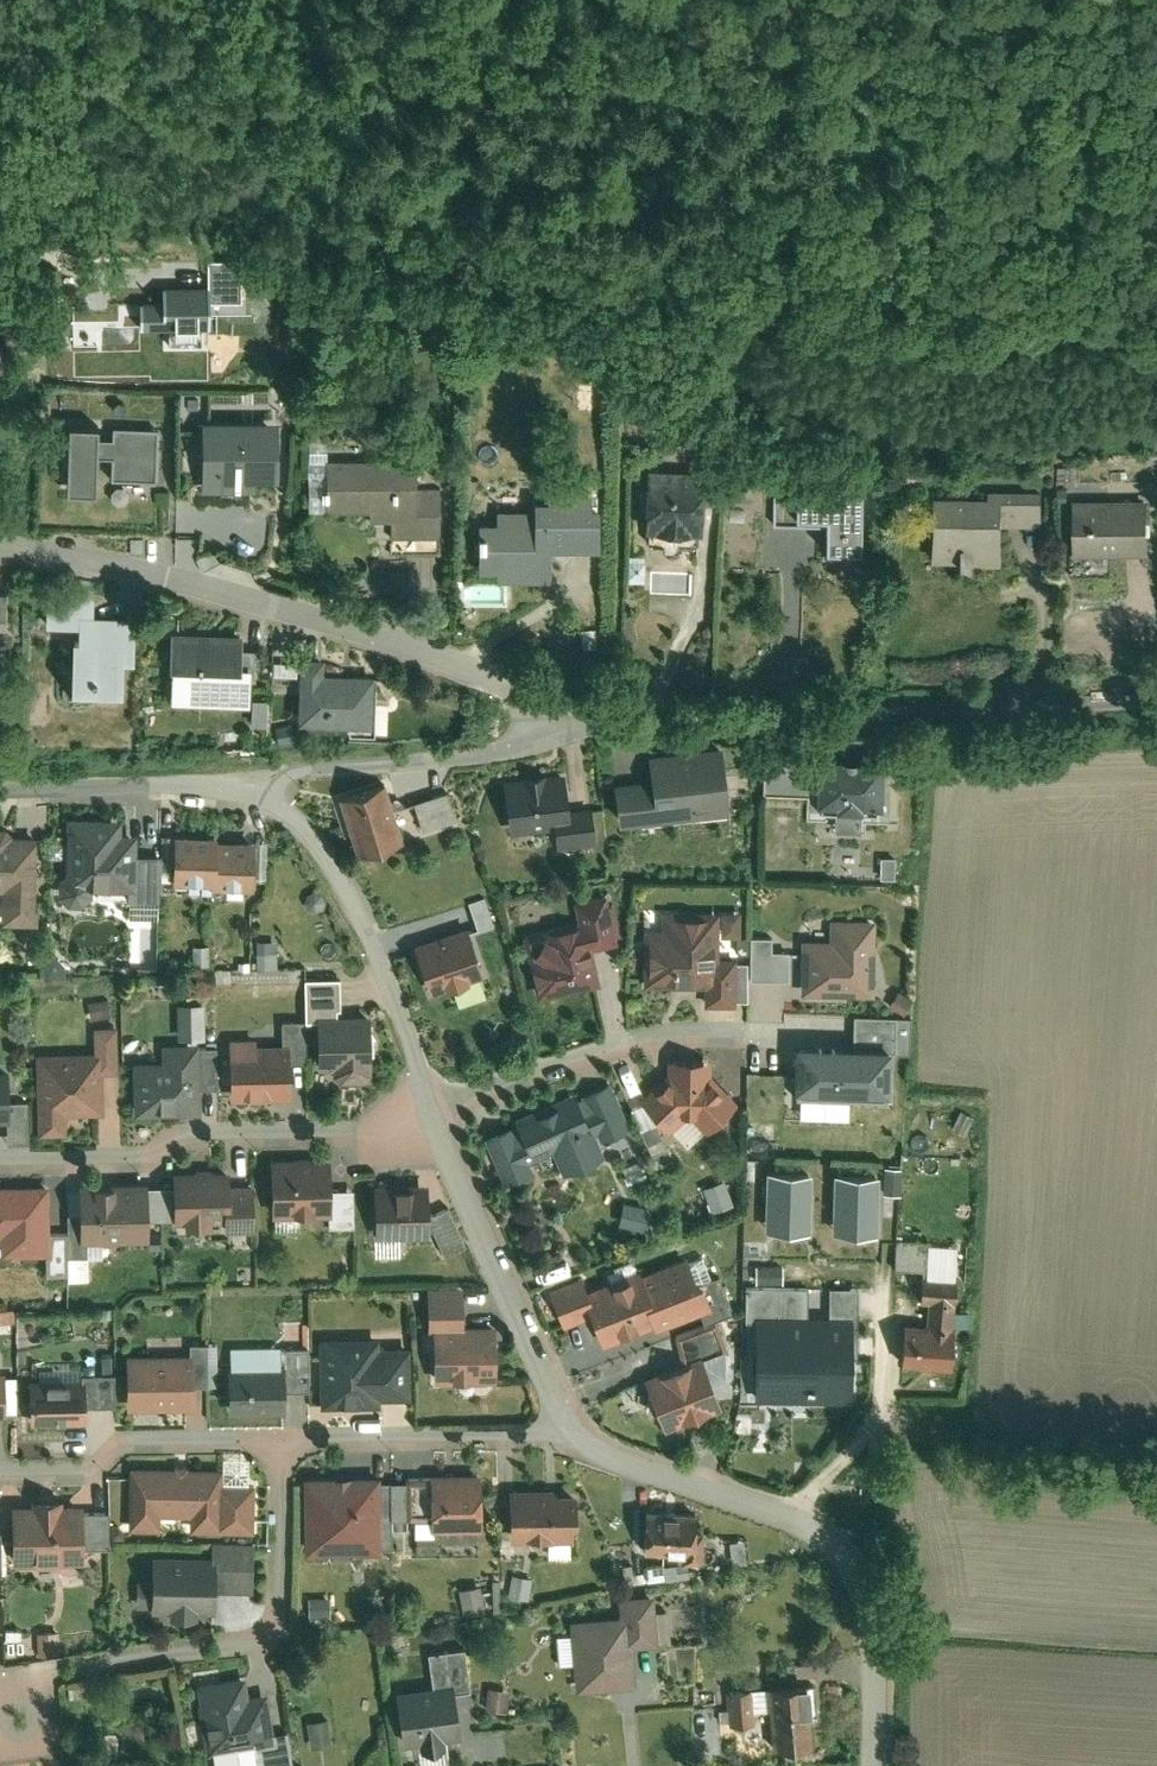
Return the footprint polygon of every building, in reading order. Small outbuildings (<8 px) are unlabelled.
[(158,259),(158,274),(136,275),(136,299),(164,299),(164,321),(198,320),(198,299),(204,299),(204,259),(158,259)] [(269,402),(195,402),(195,467),(246,467),(246,459),(269,459),(269,402)] [(150,408),(108,406),(108,418),(91,418),(91,406),(62,405),(59,472),(89,473),(90,442),(108,443),(107,457),(148,459),(150,408)] [(434,470),(408,470),(408,440),(320,440),(320,494),(382,494),(382,536),(434,536),(434,470)] [(708,462),(649,462),(648,522),(708,523),(708,462)] [(788,508),(789,474),(768,473),(767,508),(788,508)] [(851,475),(789,474),(788,508),(819,509),(818,539),(850,540),(851,475)] [(475,525),(475,555),(493,555),(493,564),(543,564),(543,556),(544,556),(544,531),(590,532),(590,506),(591,506),(591,484),(583,484),(583,475),(544,475),(543,483),(528,483),(528,494),(492,494),(492,502),(473,502),(473,519),(480,519),(480,525),(475,525)] [(1001,478),(1000,484),(936,484),(935,556),(1016,557),(1017,520),(1055,520),(1055,479),(1001,478)] [(1087,486),(1086,544),(1156,545),(1156,487),(1087,486)] [(10,615),(11,582),(0,582),(0,615),(10,615)] [(143,608),(100,606),(101,589),(54,588),(53,620),(81,621),(79,695),(131,696),(132,651),(142,652),(143,608)] [(253,626),(178,624),(176,695),(251,697),(253,626)] [(378,720),(379,669),(328,668),(328,653),(306,653),(304,718),(378,720)] [(612,768),(617,812),(726,801),(719,733),(644,741),(647,765),(612,768)] [(877,755),(812,752),(810,801),(874,804),(877,755)] [(562,765),(501,770),(506,824),(552,819),(554,841),(592,838),(588,799),(565,801),(562,765)] [(381,773),(335,789),(354,844),(400,829),(390,801),(387,792),(381,773)] [(395,792),(387,792),(390,801),(400,829),(420,822),(422,831),(456,819),(443,783),(402,797),(395,792)] [(63,807),(63,859),(54,867),(54,881),(63,891),(77,891),(87,882),(88,876),(125,876),(133,876),(133,846),(133,821),(118,821),(118,807),(63,807)] [(31,910),(31,826),(9,826),(2,817),(0,817),(0,909),(31,910)] [(156,858),(170,858),(171,827),(157,826),(156,858)] [(170,873),(206,874),(206,878),(249,879),(250,833),(215,832),(215,828),(171,827),(170,858),(170,873)] [(154,846),(133,846),(133,876),(125,876),(125,887),(154,887),(154,846)] [(534,990),(597,976),(590,943),(615,938),(604,887),(571,894),(576,916),(521,928),(534,990)] [(486,889),(471,892),(477,920),(492,917),(486,889)] [(641,921),(641,980),(701,980),(701,998),(731,998),(731,951),(714,951),(714,903),(658,904),(658,920),(641,921)] [(825,939),(799,937),(796,987),(865,991),(869,916),(826,914),(825,939)] [(459,920),(413,935),(428,980),(474,965),(459,920)] [(766,931),(747,931),(745,975),(783,976),(784,946),(766,946),(766,931)] [(149,956),(145,938),(128,941),(132,960),(149,956)] [(273,946),(253,946),(253,964),(274,964),(273,946)] [(302,1015),(302,1028),(315,1028),(314,1010),(333,1009),(332,973),(301,975),(302,1015)] [(107,1010),(104,994),(85,998),(89,1014),(107,1010)] [(178,1031),(206,1031),(206,995),(179,995),(178,1031)] [(337,1074),(360,1073),(366,1068),(366,1061),(369,1061),(367,1008),(333,1009),(314,1010),(315,1028),(316,1063),(329,1062),(329,1069),(337,1074)] [(286,1039),(286,1059),(303,1059),(302,1028),(302,1015),(279,1016),(279,1039),(286,1039)] [(91,1048),(32,1049),(34,1129),(62,1128),(62,1109),(101,1108),(100,1067),(113,1067),(112,1021),(90,1022),(91,1048)] [(252,1034),(225,1035),(227,1095),(288,1093),(286,1059),(286,1039),(279,1039),(253,1040),(252,1034)] [(159,1056),(128,1057),(130,1109),(198,1107),(197,1084),(195,1043),(195,1037),(158,1039),(159,1056)] [(213,1042),(195,1043),(197,1084),(214,1083),(213,1042)] [(887,1046),(790,1043),(788,1091),(885,1094),(887,1046)] [(710,1056),(671,1055),(669,1073),(639,1098),(668,1127),(687,1106),(707,1130),(734,1100),(711,1073),(710,1056)] [(514,1119),(481,1133),(501,1178),(527,1167),(523,1159),(549,1148),(558,1170),(601,1151),(592,1132),(596,1131),(598,1136),(626,1124),(607,1079),(575,1092),(572,1086),(511,1112),(514,1119)] [(25,1096),(5,1097),(5,1115),(2,1115),(3,1137),(26,1137),(25,1096)] [(325,1153),(269,1154),(270,1211),(326,1210),(326,1185),(325,1153)] [(191,1165),(169,1166),(171,1216),(182,1216),(182,1219),(208,1219),(208,1215),(223,1215),(223,1224),(250,1223),(249,1179),(225,1180),(225,1164),(208,1164),(208,1162),(191,1163),(191,1165)] [(807,1168),(767,1167),(765,1228),(805,1230),(807,1168)] [(873,1173),(833,1172),(831,1233),(872,1234),(873,1173)] [(721,1174),(699,1182),(709,1208),(731,1200),(721,1174)] [(76,1208),(77,1238),(82,1238),(145,1237),(144,1176),(76,1177),(76,1208)] [(425,1178),(373,1180),(374,1235),(426,1233),(426,1223),(426,1211),(425,1178)] [(0,1181),(0,1252),(42,1252),(45,1251),(45,1228),(44,1180),(0,1181)] [(326,1185),(326,1210),(327,1222),(350,1221),(349,1185),(326,1185)] [(649,1204),(621,1198),(615,1220),(643,1227),(649,1204)] [(462,1241),(445,1202),(426,1211),(426,1223),(439,1252),(462,1241)] [(63,1228),(64,1250),(82,1250),(82,1238),(77,1238),(76,1208),(63,1208),(63,1228)] [(63,1228),(45,1228),(45,1251),(42,1252),(43,1271),(64,1271),(64,1250),(63,1228)] [(892,1266),(923,1267),(923,1239),(893,1238),(892,1266)] [(929,1238),(928,1271),(958,1271),(958,1238),(929,1238)] [(700,1253),(687,1258),(707,1307),(695,1311),(700,1323),(713,1318),(731,1311),(716,1273),(710,1276),(700,1253)] [(590,1314),(601,1343),(650,1323),(652,1328),(695,1311),(707,1307),(687,1258),(686,1254),(638,1273),(636,1268),(585,1289),(579,1273),(546,1286),(561,1325),(590,1314)] [(758,1258),(757,1277),(783,1278),(784,1259),(758,1258)] [(950,1367),(953,1300),(954,1273),(918,1271),(917,1299),(924,1299),(923,1321),(902,1320),(900,1364),(950,1367)] [(753,1315),(804,1315),(804,1285),(745,1285),(745,1315),(753,1315)] [(428,1323),(459,1322),(458,1286),(423,1287),(424,1327),(428,1327),(428,1323)] [(753,1315),(753,1393),(845,1393),(845,1315),(804,1315),(753,1315)] [(713,1318),(700,1323),(670,1335),(679,1356),(685,1354),(686,1358),(700,1353),(701,1356),(724,1346),(713,1318)] [(430,1376),(491,1374),(489,1321),(459,1322),(428,1323),(428,1327),(430,1376)] [(375,1333),(317,1334),(318,1405),(376,1405),(376,1396),(406,1396),(405,1345),(375,1345),(375,1333)] [(188,1353),(189,1386),(204,1386),(203,1342),(185,1343),(185,1353),(188,1353)] [(276,1361),(282,1361),(282,1388),(306,1388),(306,1345),(276,1346),(276,1361)] [(123,1354),(123,1409),(189,1408),(189,1386),(188,1353),(185,1353),(123,1354)] [(701,1356),(700,1353),(686,1358),(687,1360),(659,1371),(658,1368),(643,1373),(665,1428),(721,1405),(701,1356)] [(225,1362),(226,1412),(282,1411),(282,1388),(282,1361),(276,1361),(225,1362)] [(80,1380),(81,1407),(112,1407),(111,1373),(77,1374),(78,1380),(80,1380)] [(24,1380),(24,1425),(81,1425),(81,1407),(80,1380),(78,1380),(24,1380)] [(171,1468),(127,1467),(127,1529),(156,1530),(156,1515),(186,1515),(186,1530),(218,1530),(219,1481),(219,1468),(185,1468),(185,1463),(171,1463),(171,1468)] [(479,1530),(478,1470),(428,1471),(428,1479),(429,1511),(429,1531),(479,1530)] [(377,1475),(300,1476),(301,1555),(378,1554),(378,1548),(377,1482),(377,1475)] [(407,1511),(429,1511),(428,1479),(407,1480),(407,1511)] [(219,1481),(218,1530),(251,1530),(251,1481),(219,1481)] [(389,1481),(377,1482),(378,1548),(390,1547),(389,1481)] [(551,1487),(506,1488),(506,1492),(507,1522),(507,1540),(570,1539),(570,1523),(576,1523),(575,1491),(551,1492),(551,1487)] [(496,1522),(507,1522),(506,1492),(495,1492),(496,1522)] [(28,1505),(8,1505),(10,1562),(81,1560),(81,1547),(80,1512),(80,1503),(60,1504),(60,1498),(28,1499),(28,1505)] [(660,1508),(643,1508),(642,1551),(662,1552),(662,1548),(678,1549),(678,1555),(681,1560),(700,1561),(702,1529),(693,1528),(693,1510),(676,1509),(676,1512),(660,1511),(660,1508)] [(80,1512),(81,1547),(108,1546),(107,1512),(80,1512)] [(208,1555),(214,1555),(213,1590),(248,1590),(249,1542),(208,1541),(208,1555)] [(148,1612),(213,1613),(213,1590),(214,1555),(208,1555),(149,1554),(149,1582),(133,1582),(133,1607),(148,1607),(148,1612)] [(661,1578),(658,1563),(643,1566),(646,1581),(661,1578)] [(677,1564),(663,1564),(663,1577),(677,1576),(677,1564)] [(523,1601),(529,1579),(510,1574),(504,1596),(523,1601)] [(483,1613),(476,1585),(450,1591),(456,1619),(483,1613)] [(617,1617),(567,1622),(574,1693),(634,1687),(630,1647),(655,1644),(654,1637),(652,1611),(650,1592),(615,1596),(617,1617)] [(652,1611),(654,1637),(667,1636),(664,1609),(652,1611)] [(55,1653),(54,1632),(32,1632),(33,1654),(55,1653)] [(425,1654),(429,1687),(451,1685),(452,1694),(467,1692),(466,1670),(463,1649),(425,1654)] [(242,1675),(193,1683),(205,1753),(237,1748),(270,1742),(268,1734),(261,1690),(244,1692),(242,1675)] [(429,1687),(394,1692),(401,1744),(416,1742),(417,1750),(442,1747),(441,1739),(458,1736),(452,1694),(451,1685),(429,1687)] [(810,1746),(804,1685),(764,1689),(766,1711),(769,1750),(810,1746)] [(503,1711),(505,1689),(484,1687),(482,1709),(503,1711)] [(749,1712),(766,1711),(764,1689),(721,1692),(724,1727),(750,1725),(749,1712)] [(324,1719),(303,1722),(307,1751),(328,1748),(324,1719)] [(270,1742),(237,1748),(241,1765),(289,1757),(284,1731),(268,1734),(270,1742)]
